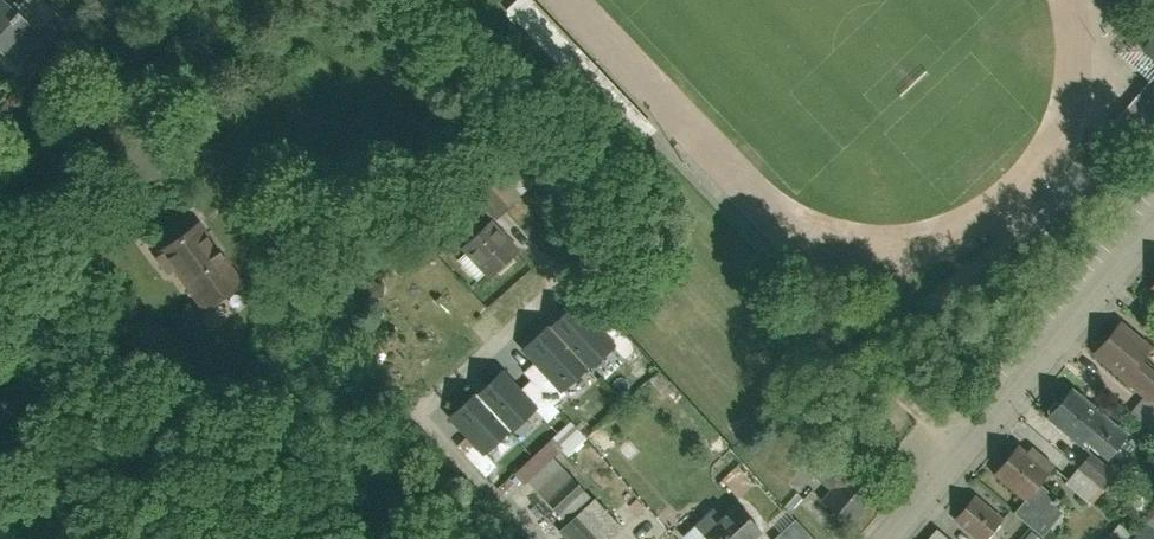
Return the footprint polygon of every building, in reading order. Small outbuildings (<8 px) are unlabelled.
[(551,28),(526,0),(509,0),(500,7),(532,44),(551,28)] [(4,1),(0,6),(0,56),(1,54),(20,71),(48,41),(4,1)] [(1131,50),(1153,68),(1153,22),(1131,50)] [(466,189),(489,218),(508,203),(486,174),(466,189)] [(461,245),(489,275),(515,251),(487,221),(461,245)] [(238,280),(198,224),(164,248),(204,305),(238,280)] [(575,304),(525,348),(563,391),(613,347),(575,304)] [(1122,332),(1097,362),(1151,406),(1153,403),(1153,358),(1122,332)] [(536,411),(501,375),(456,417),(490,454),(536,411)] [(1132,435),(1070,388),(1047,418),(1109,465),(1132,435)] [(568,420),(552,436),(568,452),(584,437),(568,420)] [(598,456),(610,442),(593,429),(582,443),(598,456)] [(624,530),(548,450),(516,480),(572,538),(614,538),(624,530)] [(996,474),(1027,499),(1047,474),(1016,450),(996,474)] [(844,480),(820,505),(841,525),(865,499),(844,480)] [(972,538),(992,538),(1004,522),(970,498),(951,524),(972,538)] [(693,533),(698,538),(762,538),(763,538),(733,511),(724,520),(714,511),(693,533)] [(798,524),(783,538),(813,538),(798,524)] [(923,538),(947,538),(931,528),(923,538)]
